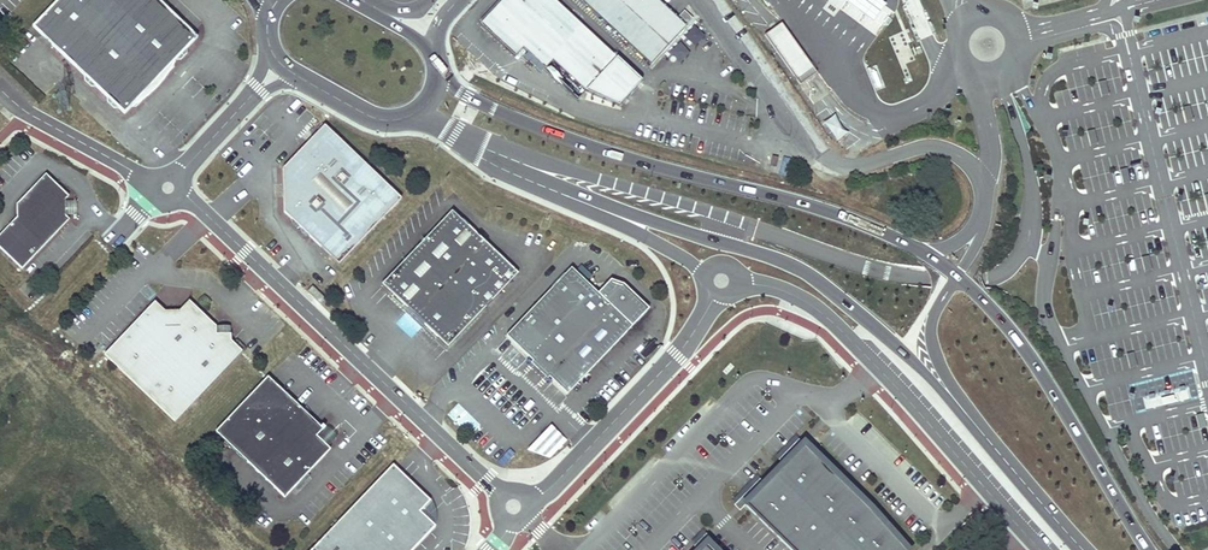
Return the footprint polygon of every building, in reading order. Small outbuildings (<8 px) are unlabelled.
[(83,74),(83,79),(89,85),(94,85),(106,96),(106,101),(112,106),(116,106),(123,112),(129,105),(134,105),(140,99),(140,95),(161,72),(166,72),(172,65),(172,61),(173,60),(174,59),(175,59),(178,59),(185,52),(185,48),(196,36),(189,30),(190,26),(184,19),(179,19),(167,8),(167,3),(163,0),(56,0),(32,25),(83,74)] [(617,56),(556,0),(502,0),(495,8),(480,23),(516,55),(522,47),(544,67),(552,59),(585,89),(617,56)] [(678,17),(659,0),(584,0),(650,63),(686,26),(678,17)] [(480,23),(495,8),(488,1),(474,17),(480,23)] [(684,11),(678,17),(686,26),(693,19),(684,11)] [(817,73),(782,22),(765,34),(800,84),(817,73)] [(617,56),(585,89),(618,105),(642,80),(617,56)] [(823,124),(836,142),(847,134),(834,116),(823,124)] [(307,234),(338,263),(400,198),(395,193),(396,189),(392,185),(388,186),(385,183),(385,179),(382,176),(379,177),(376,175),(376,170),(372,166),(368,167),(323,124),(281,168),(281,183),(286,182),(287,195),(282,195),(282,209),(289,217),(289,221),(293,224),(296,224),(299,225),(299,230),(304,234),(307,234)] [(20,267),(67,219),(63,215),(63,214),(63,200),(63,199),(67,195),(45,173),(15,204),(15,217),(0,233),(0,248),(20,267)] [(63,200),(63,214),(77,214),(77,200),(63,200)] [(447,346),(517,273),(452,211),(382,284),(447,346)] [(572,269),(507,337),(530,358),(553,380),(568,394),(648,309),(623,285),(611,281),(598,294),(572,269)] [(312,285),(306,291),(319,303),(325,298),(312,285)] [(154,301),(104,354),(174,420),(240,350),(229,340),(229,332),(214,332),(214,325),(188,300),(178,310),(164,311),(163,310),(154,301)] [(409,337),(422,326),(409,311),(396,322),(409,337)] [(1128,368),(1135,366),(1133,354),(1125,356),(1128,368)] [(549,384),(553,380),(530,358),(527,362),(549,384)] [(267,376),(214,430),(283,495),(329,448),(315,435),(324,426),(321,423),(318,425),(267,376)] [(1173,397),(1161,399),(1163,406),(1175,403),(1173,397)] [(565,440),(550,425),(526,450),(548,457),(565,440)] [(806,445),(747,504),(793,549),(912,549),(806,445)] [(433,524),(419,510),(429,499),(392,464),(310,549),(408,549),(433,524)]
